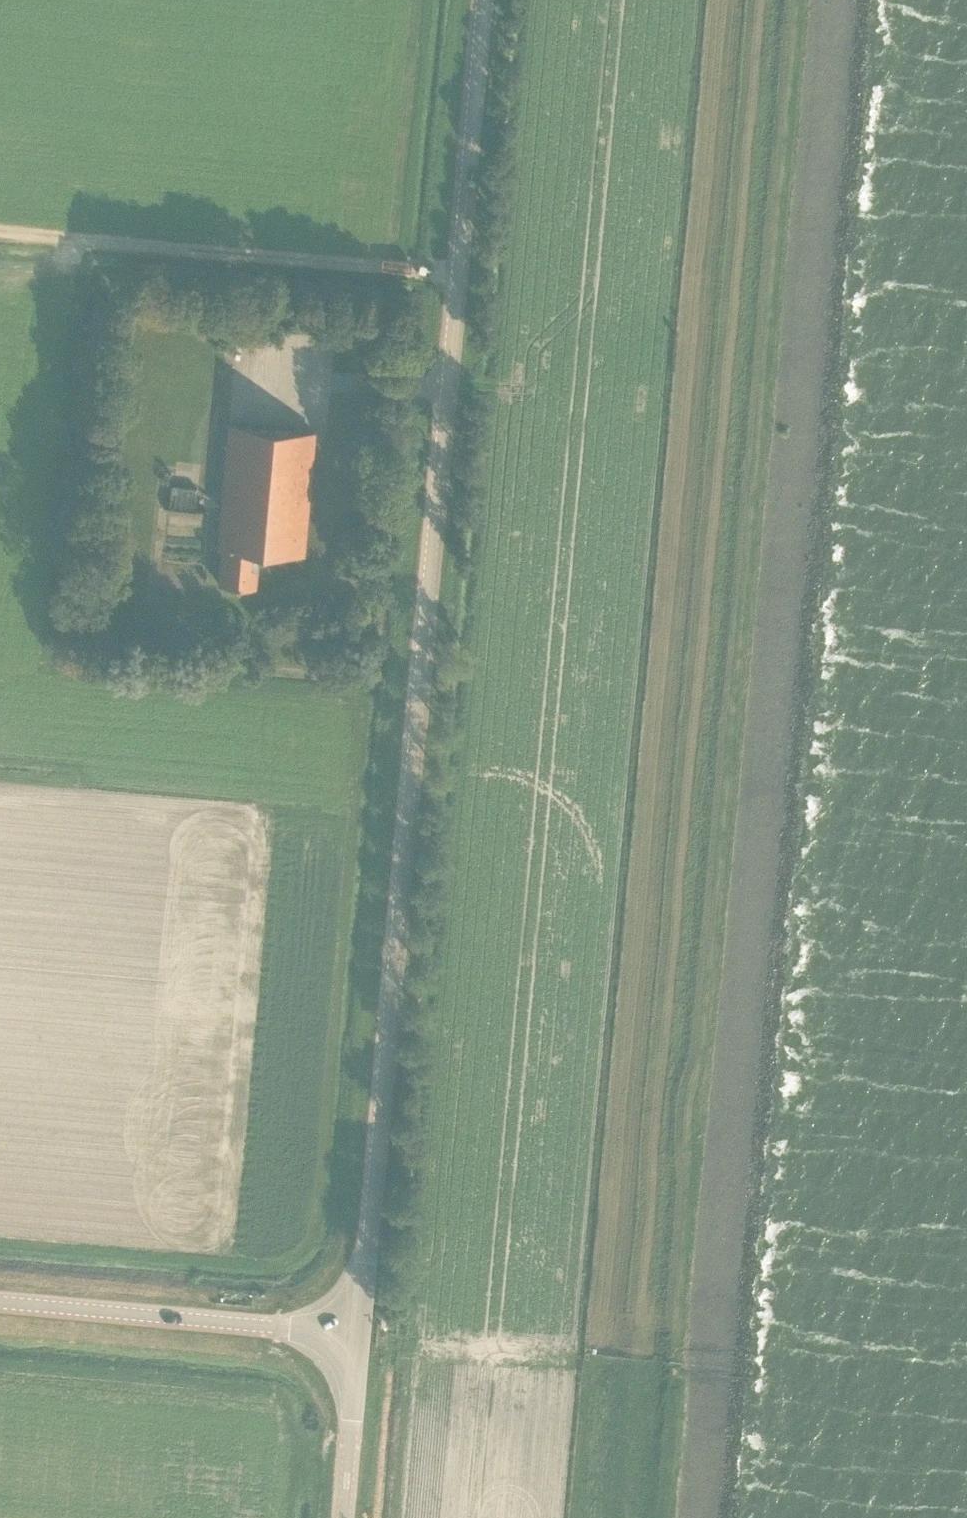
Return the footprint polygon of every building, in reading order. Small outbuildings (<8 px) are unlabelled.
[(220,584),(255,587),(258,549),(304,554),(315,432),(228,422),(216,549),(222,550),(220,584)]
